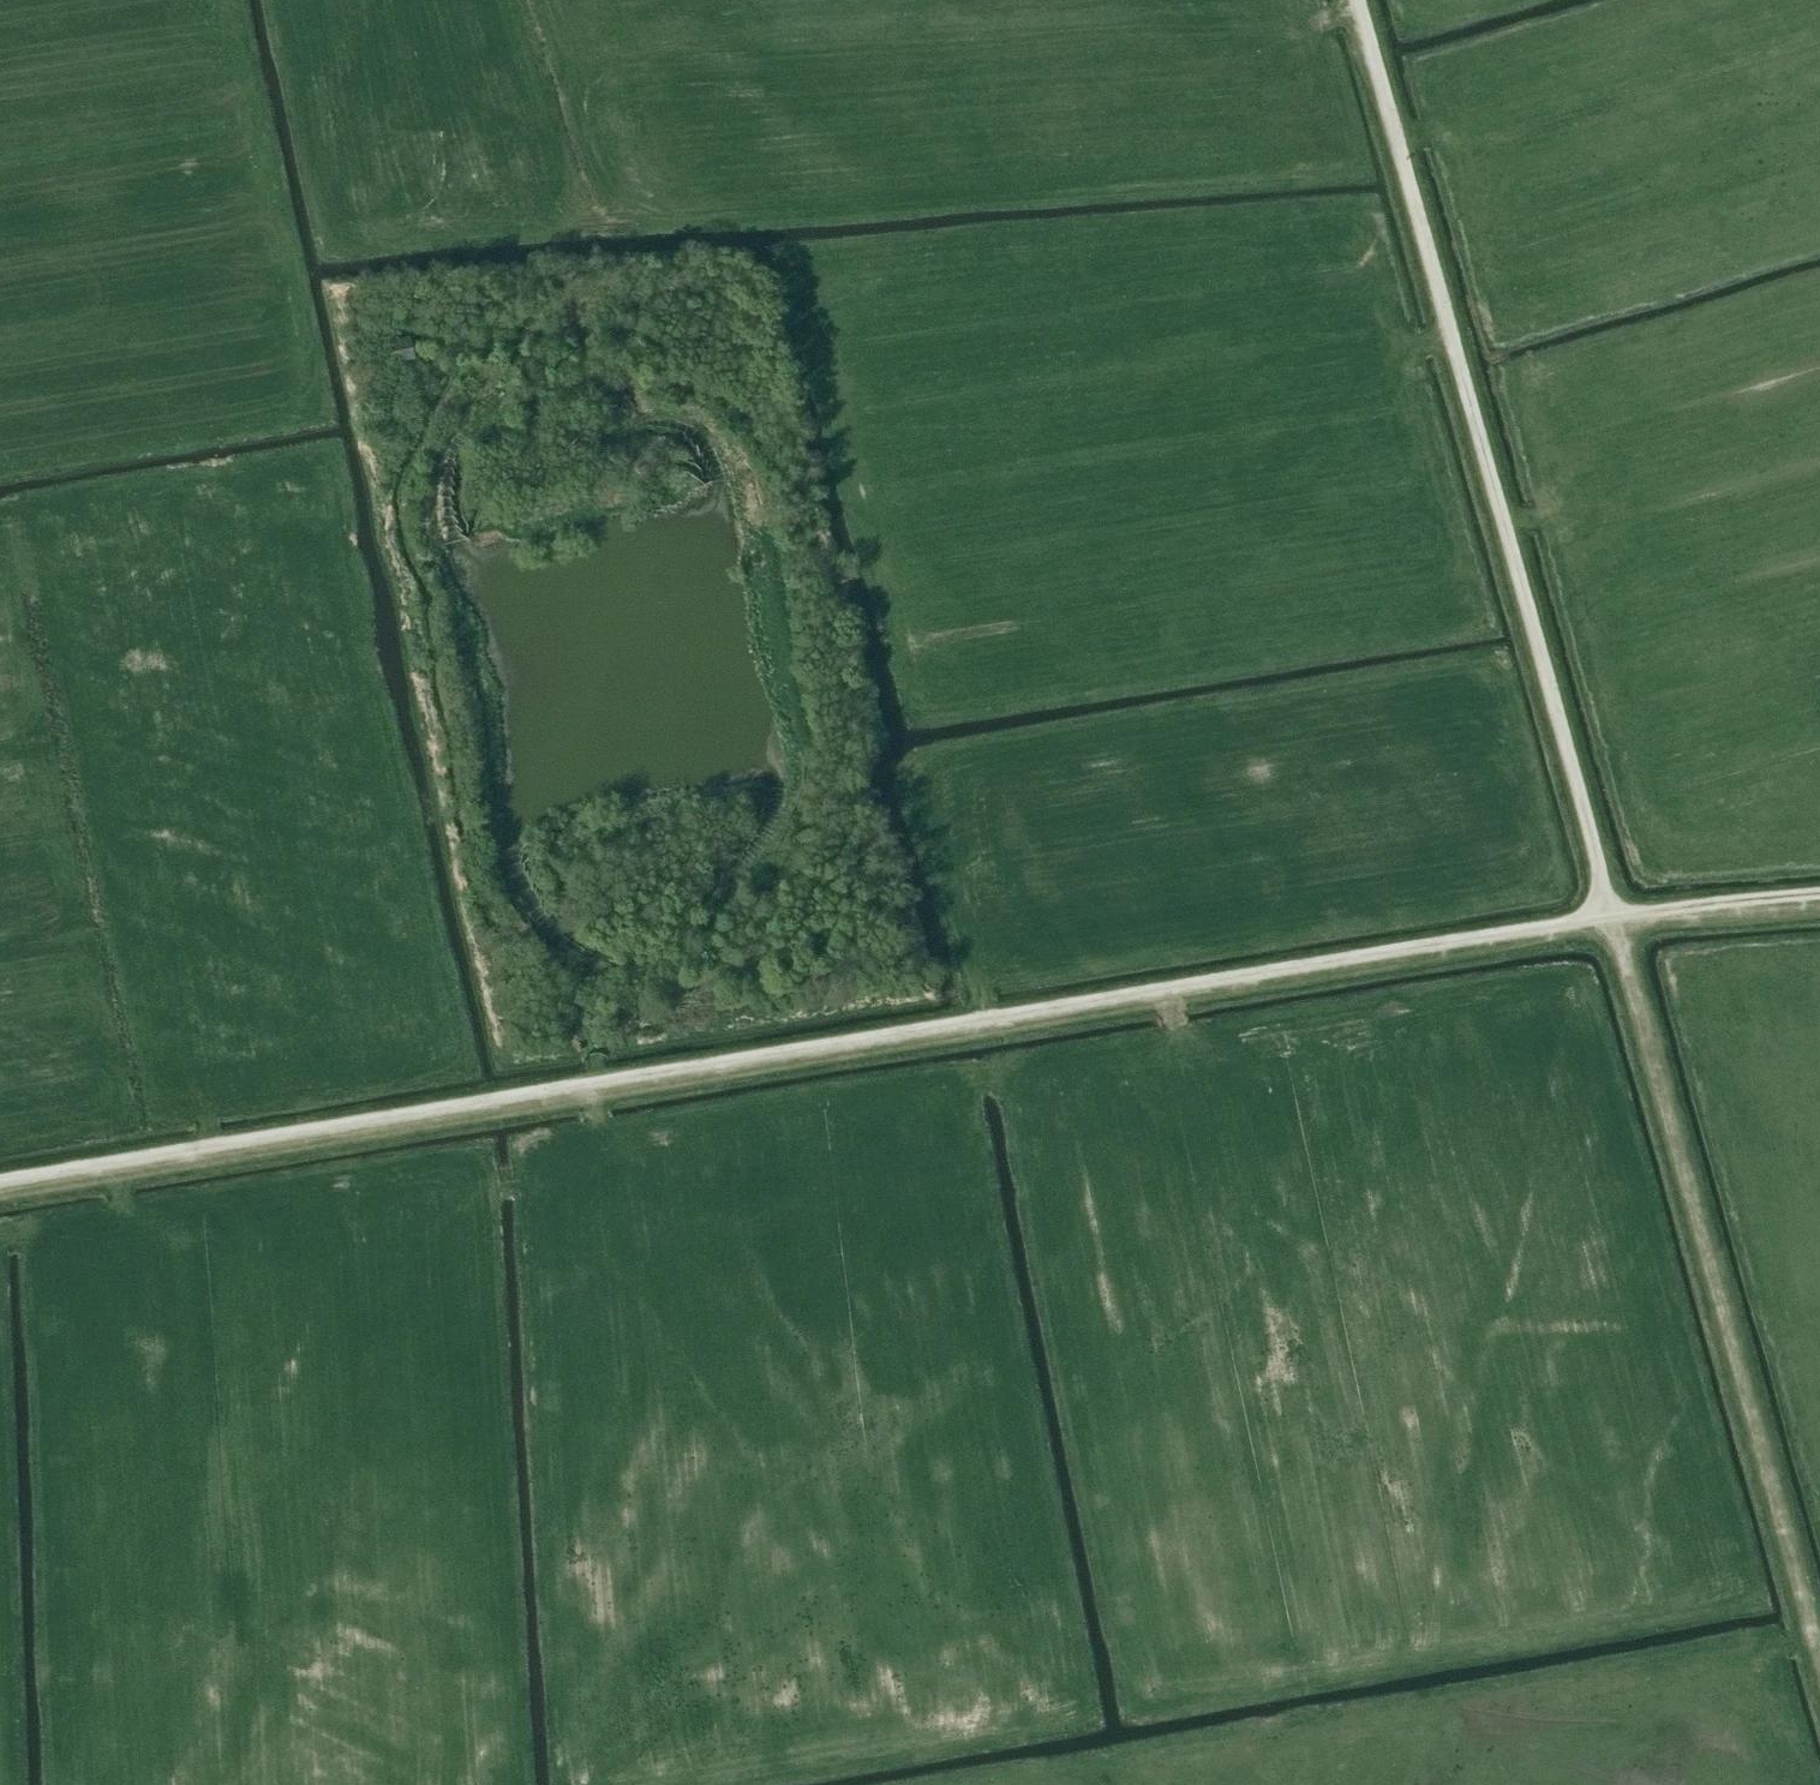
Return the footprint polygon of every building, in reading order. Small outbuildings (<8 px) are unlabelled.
[(415,358),(408,337),(389,343),(395,364),(415,358)]
